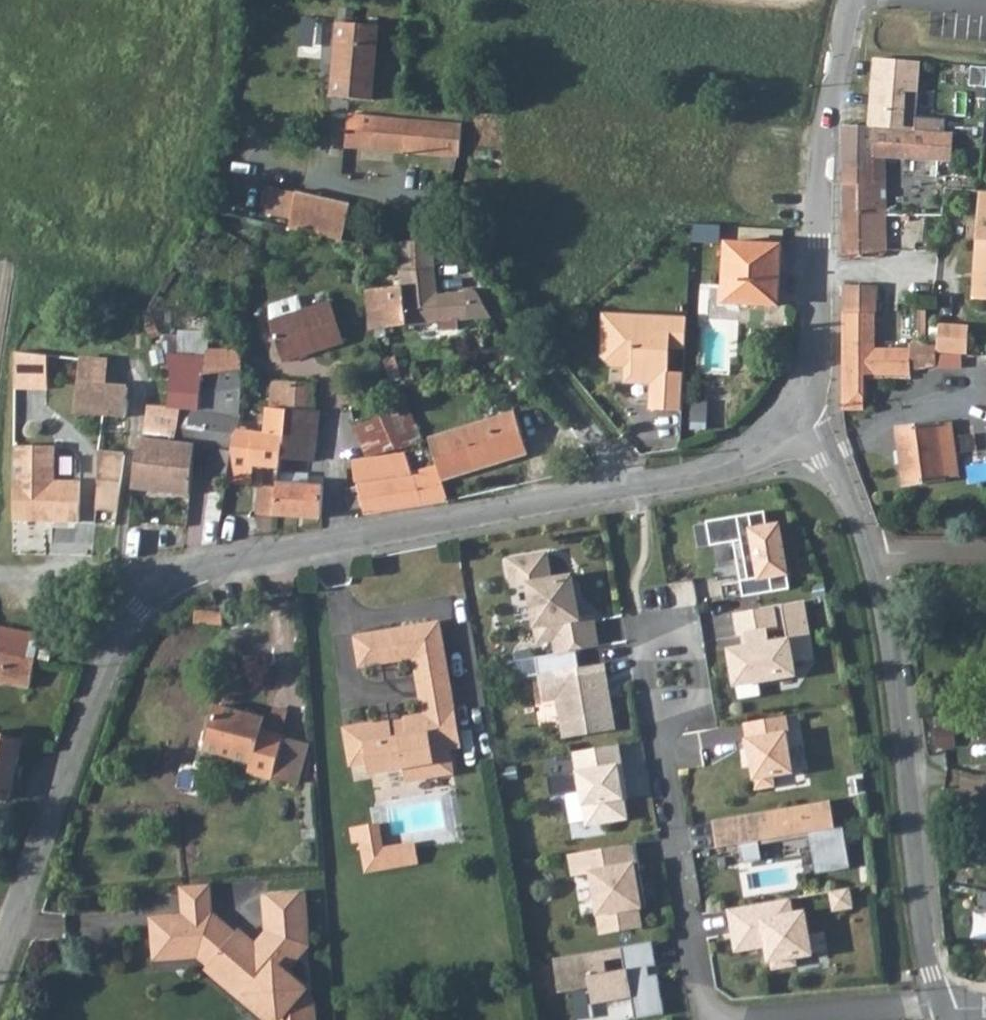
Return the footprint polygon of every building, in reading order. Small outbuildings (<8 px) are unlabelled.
[(341,20),(334,95),(374,98),(381,24),(341,20)] [(919,61),(875,58),(869,126),(914,130),(919,61)] [(971,65),(970,86),(985,87),(985,67),(971,65)] [(457,157),(461,157),(463,123),(350,112),(346,146),(443,155),(441,178),(455,179),(457,157)] [(926,134),(846,125),(847,210),(888,210),(888,183),(888,172),(888,158),(938,159),(937,174),(937,178),(947,179),(950,157),(952,132),(926,130),(926,134)] [(977,207),(985,207),(985,190),(978,190),(977,207)] [(339,201),(298,191),(290,222),(343,236),(351,204),(339,201)] [(983,298),(985,261),(985,207),(977,207),(975,239),(972,270),(976,270),(974,298),(983,298)] [(888,210),(847,210),(848,259),(876,259),(876,251),(882,251),(885,251),(887,250),(888,248),(888,210)] [(400,241),(400,268),(436,266),(433,240),(400,241)] [(724,242),(722,302),(781,304),(782,244),(724,242)] [(376,287),(368,288),(372,330),(493,316),(486,304),(476,289),(439,294),(436,266),(400,268),(401,285),(376,287)] [(844,285),(843,333),(877,332),(877,314),(862,314),(862,286),(844,285)] [(878,286),(862,286),(862,314),(877,314),(878,286)] [(268,323),(282,361),(343,340),(329,300),(268,323)] [(649,406),(682,407),(684,368),(669,368),(670,344),(684,345),(686,313),(612,310),(611,329),(601,329),(600,353),(609,363),(624,364),(624,380),(650,381),(649,406)] [(611,329),(612,310),(602,310),(601,329),(611,329)] [(912,350),(912,369),(932,369),(933,356),(967,356),(967,330),(932,328),(933,344),(918,344),(918,349),(912,350)] [(877,349),(877,332),(843,333),(843,350),(877,349)] [(877,349),(843,350),(843,378),(861,378),(879,378),(879,367),(883,367),(883,349),(877,349)] [(893,366),(883,367),(883,378),(912,378),(912,369),(908,369),(908,349),(906,349),(906,357),(894,357),(893,366)] [(906,349),(883,349),(883,367),(893,366),(894,357),(906,357),(906,349)] [(206,352),(206,359),(205,377),(244,372),(245,355),(206,352)] [(14,394),(46,394),(47,356),(14,356),(14,394)] [(206,359),(168,356),(174,375),(172,404),(183,403),(203,401),(205,377),(206,359)] [(84,361),(78,413),(105,417),(127,419),(131,390),(112,387),(114,365),(84,361)] [(181,426),(179,444),(199,447),(222,451),(221,458),(217,458),(212,479),(228,482),(239,430),(242,416),(240,415),(242,396),(244,372),(205,377),(203,401),(183,403),(181,426)] [(861,378),(843,378),(843,410),(861,409),(861,378)] [(879,378),(861,378),(861,409),(912,408),(912,378),(883,378),(879,378)] [(274,404),(274,408),(279,408),(290,409),(316,412),(315,397),(274,397),(274,404)] [(151,407),(148,421),(181,426),(183,403),(172,404),(151,407)] [(406,405),(354,421),(371,455),(425,443),(406,405)] [(239,430),(228,482),(254,483),(255,467),(280,469),(281,457),(287,427),(290,409),(279,408),(274,408),(273,434),(239,430)] [(290,409),(287,427),(314,425),(316,412),(290,409)] [(432,440),(444,480),(531,453),(517,412),(432,440)] [(148,421),(145,438),(179,444),(181,426),(148,421)] [(938,424),(897,430),(905,483),(946,477),(938,424)] [(287,427),(281,457),(313,458),(321,425),(314,425),(287,427)] [(142,438),(134,489),(193,495),(199,447),(179,444),(145,438),(142,438)] [(432,449),(355,460),(360,486),(364,508),(366,515),(449,500),(446,485),(444,480),(432,449)] [(103,453),(101,486),(99,506),(122,509),(125,488),(128,455),(103,453)] [(16,458),(16,533),(82,534),(82,494),(56,493),(57,458),(16,458)] [(275,515),(275,516),(322,519),(325,485),(278,484),(277,492),(275,515)] [(364,508),(360,486),(348,488),(350,510),(364,508)] [(271,515),(275,515),(277,492),(264,489),(261,513),(271,515)] [(761,508),(703,517),(707,541),(737,536),(744,574),(736,575),(739,593),(786,585),(775,522),(764,524),(761,508)] [(572,647),(593,643),(588,612),(574,614),(567,573),(546,577),(542,551),(506,557),(511,584),(525,581),(532,622),(549,619),(552,635),(554,650),(572,647)] [(773,625),(770,603),(732,609),(736,632),(742,631),(744,643),(729,645),(732,659),(728,660),(731,679),(755,675),(755,678),(772,675),(772,672),(791,669),(790,659),(809,656),(799,598),(779,601),(782,623),(773,625)] [(225,610),(197,609),(197,622),(225,623),(225,610)] [(600,619),(605,644),(629,640),(625,615),(600,619)] [(549,619),(532,622),(535,638),(552,635),(549,619)] [(444,668),(436,621),(353,635),(358,665),(411,655),(415,673),(444,668)] [(7,654),(34,659),(39,632),(0,626),(0,650),(8,652),(7,654)] [(575,664),(572,647),(554,650),(532,654),(539,697),(554,694),(560,735),(611,726),(604,690),(598,691),(596,676),(602,675),(599,660),(575,664)] [(29,688),(34,659),(7,654),(8,652),(0,650),(0,683),(29,688)] [(448,690),(418,695),(421,713),(402,717),(403,720),(400,720),(401,724),(388,725),(388,721),(385,722),(385,719),(342,727),(348,763),(366,760),(368,771),(402,765),(404,779),(450,771),(446,747),(444,739),(456,737),(448,690)] [(262,717),(217,707),(207,751),(253,761),(250,771),(270,775),(279,732),(260,728),(262,717)] [(783,712),(740,719),(743,735),(740,735),(744,753),(746,753),(748,763),(752,786),(772,783),(770,773),(790,769),(783,728),(786,728),(783,712)] [(0,733),(0,795),(8,797),(24,740),(0,733)] [(621,778),(615,741),(570,749),(583,823),(624,816),(621,795),(618,779),(621,778)] [(827,796),(709,816),(712,837),(714,844),(735,840),(738,859),(758,855),(754,837),(805,828),(812,870),(846,864),(839,822),(831,823),(827,796)] [(375,823),(355,826),(363,869),(413,861),(410,841),(379,846),(375,823)] [(632,839),(584,847),(588,869),(598,930),(637,923),(633,904),(637,903),(635,887),(640,887),(632,839)] [(584,847),(567,850),(570,872),(588,869),(584,847)] [(207,882),(177,884),(180,915),(210,913),(207,882)] [(847,884),(827,887),(830,907),(850,904),(847,884)] [(180,915),(180,920),(153,922),(155,955),(197,952),(204,958),(201,961),(241,996),(245,991),(271,1014),(267,1019),(302,1019),(302,1017),(306,1017),(298,890),(264,892),(265,927),(251,943),(231,926),(229,929),(210,913),(180,915)] [(787,894),(724,905),(731,949),(759,944),(758,940),(764,939),(765,943),(769,966),(794,962),(792,952),(807,950),(804,932),(800,910),(790,911),(787,894)] [(974,940),(985,942),(985,910),(977,909),(974,940)] [(821,929),(804,932),(807,950),(824,947),(821,929)] [(649,938),(549,955),(555,987),(587,982),(589,998),(628,992),(631,1014),(661,1009),(654,970),(640,972),(639,963),(652,961),(649,938)]
